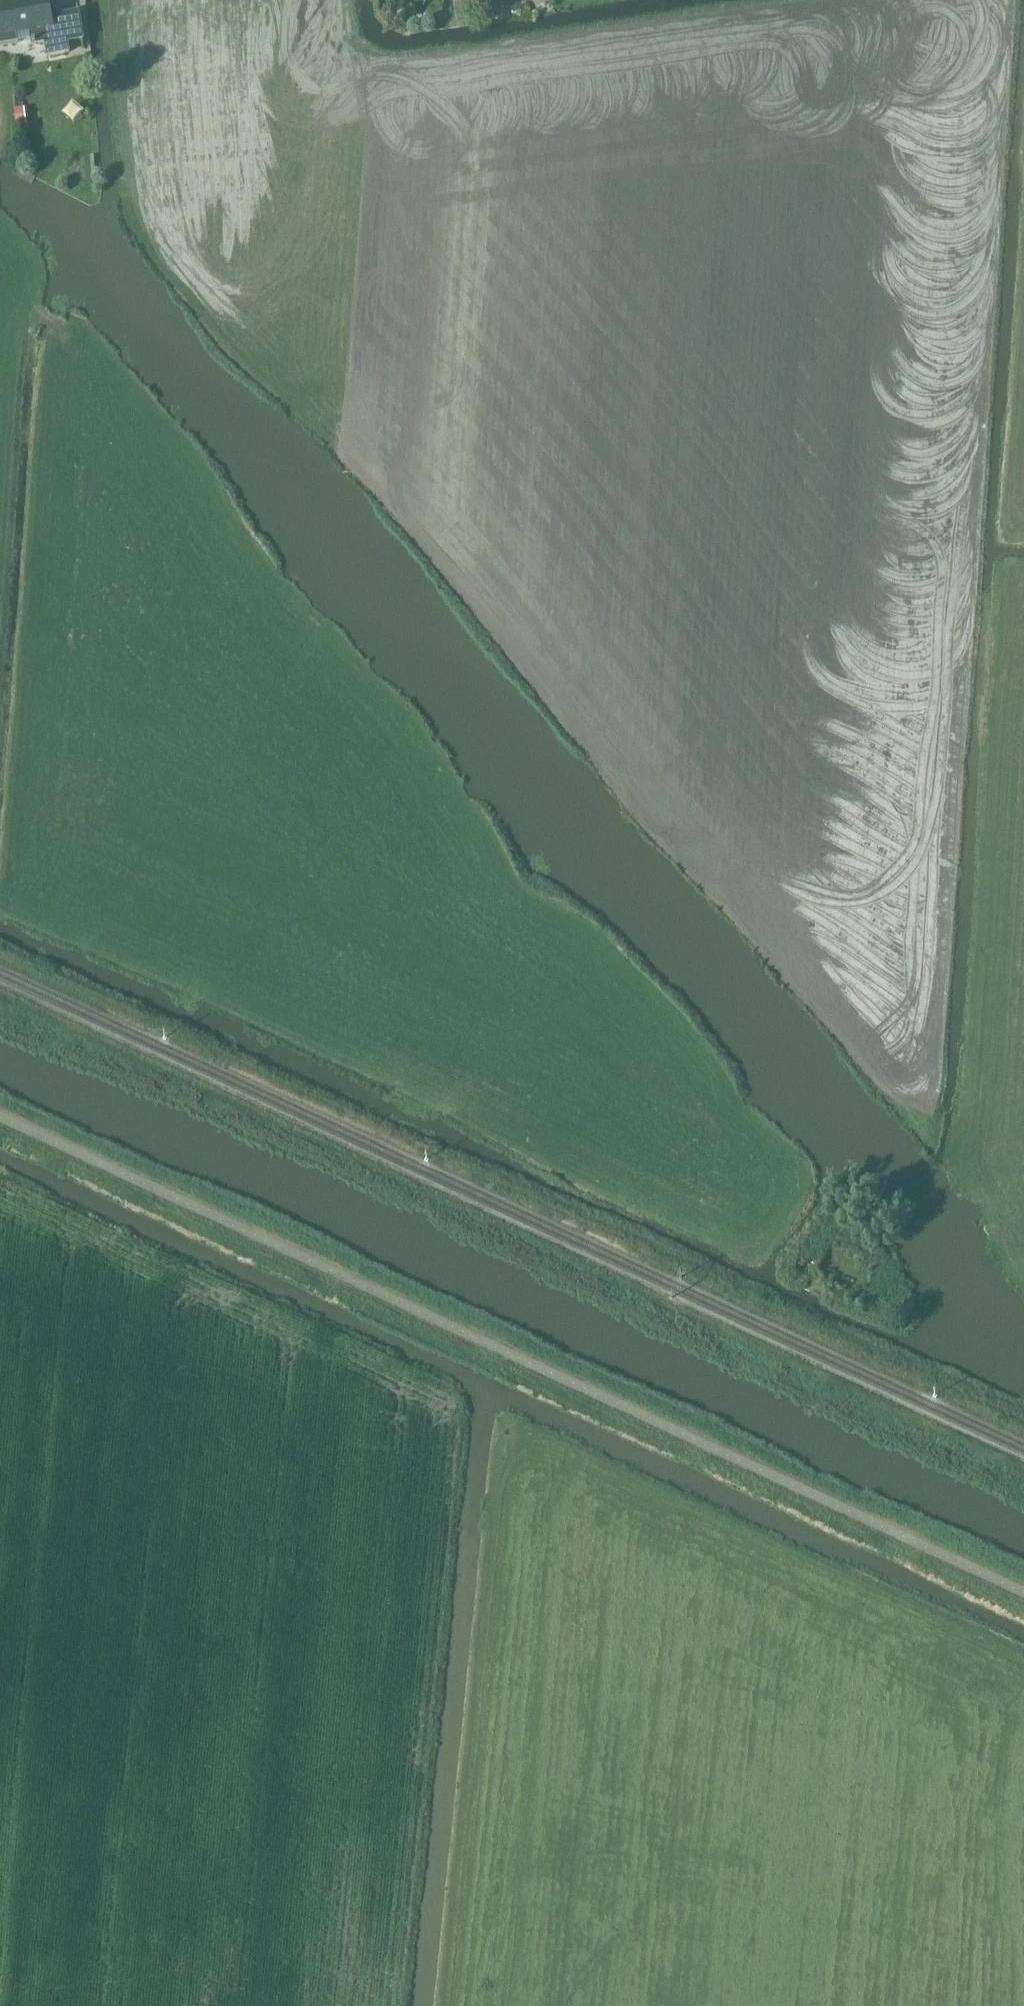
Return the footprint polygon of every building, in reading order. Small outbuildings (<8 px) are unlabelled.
[(0,7),(0,44),(0,46),(17,43),(16,35),(30,33),(31,41),(32,45),(46,43),(48,56),(70,52),(68,42),(84,40),(79,12),(52,16),(49,0),(40,0),(0,7)] [(452,14),(470,13),(470,0),(451,0),(452,14)] [(476,17),(490,15),(488,0),(474,0),(476,17)] [(25,109),(14,110),(16,126),(26,125),(25,109)]
